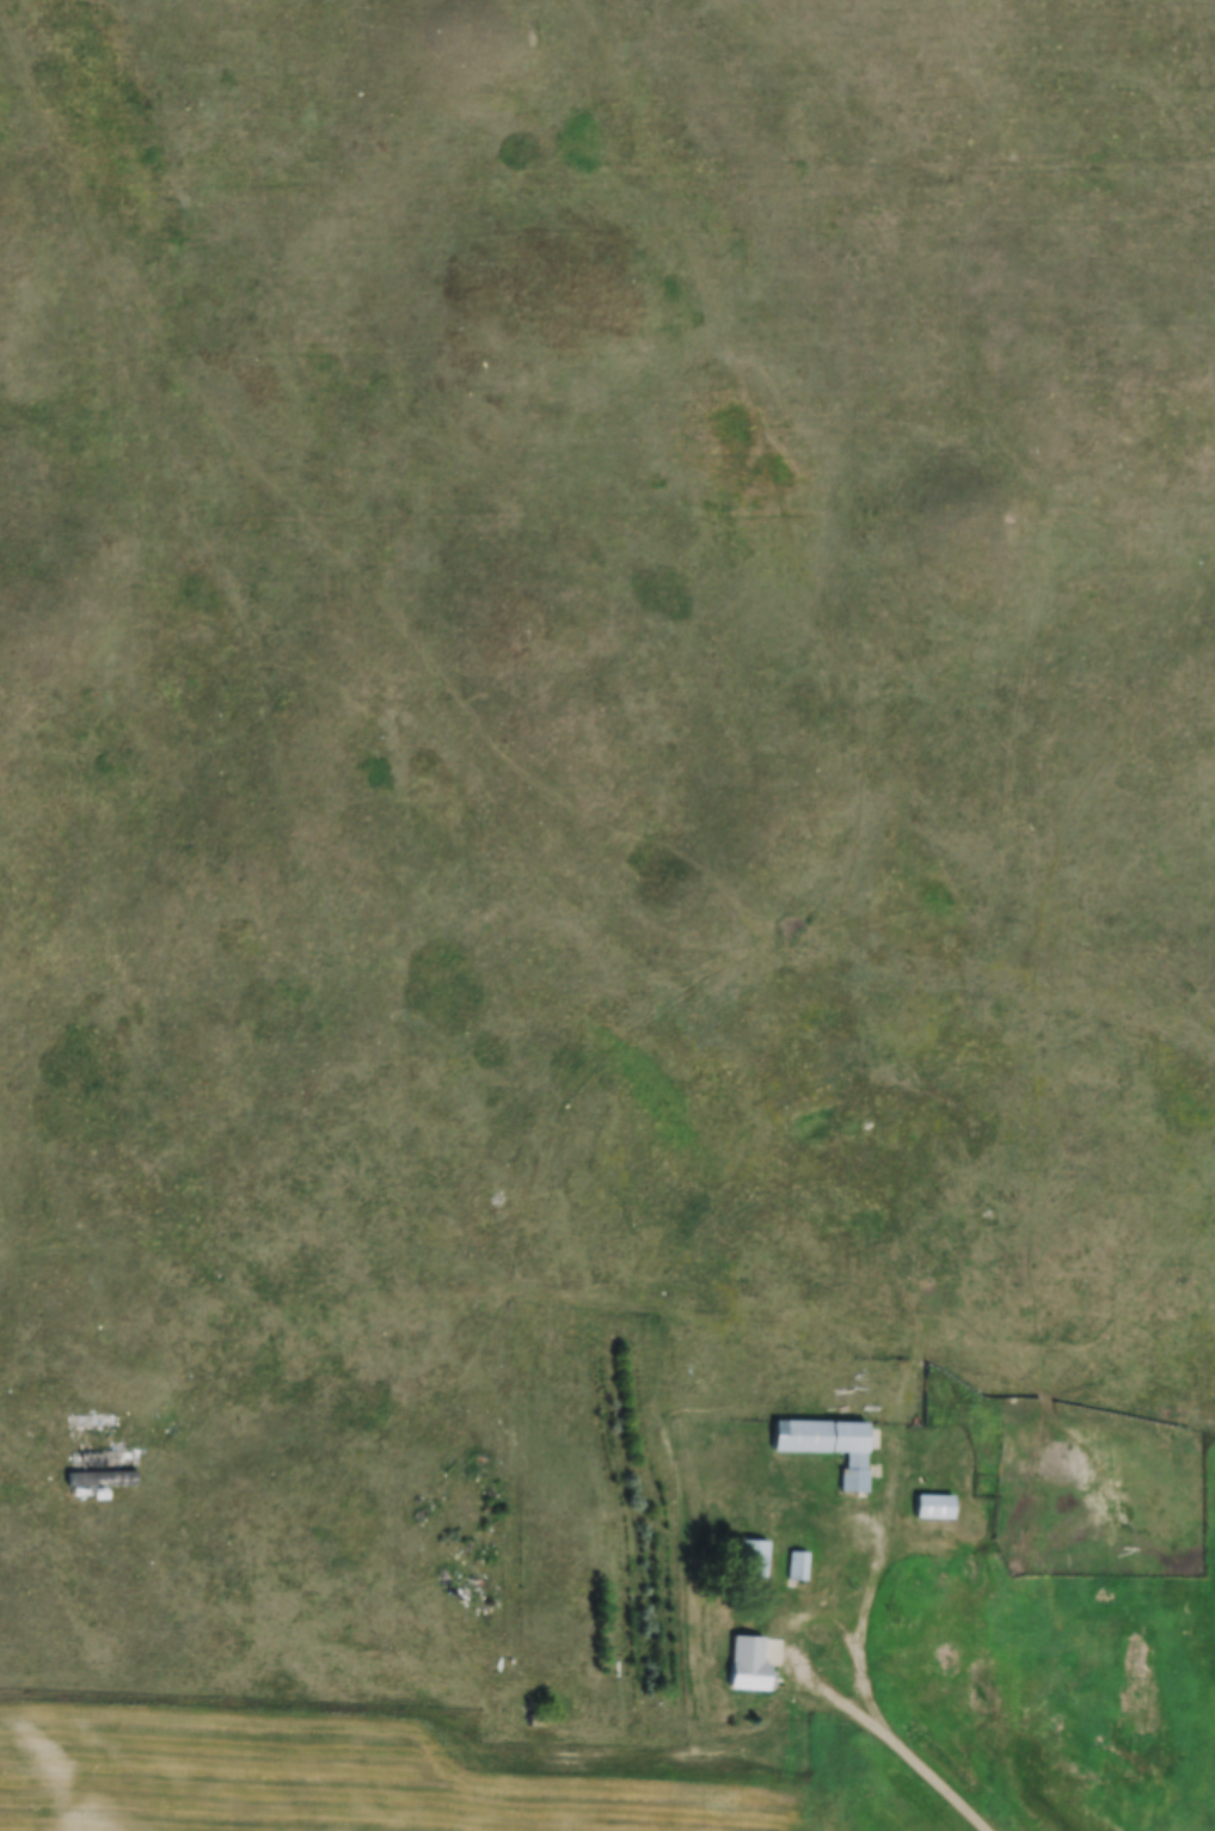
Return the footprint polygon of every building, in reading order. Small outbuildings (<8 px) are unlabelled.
[(771,1453),(841,1454),(841,1493),(864,1494),(865,1423),(771,1422),(771,1453)] [(951,1496),(914,1496),(914,1520),(951,1520),(951,1496)] [(737,1579),(766,1579),(766,1542),(737,1542),(737,1579)] [(791,1580),(805,1580),(805,1555),(791,1555),(791,1580)] [(767,1664),(761,1664),(762,1638),(731,1636),(728,1689),(766,1691),(767,1664)]
